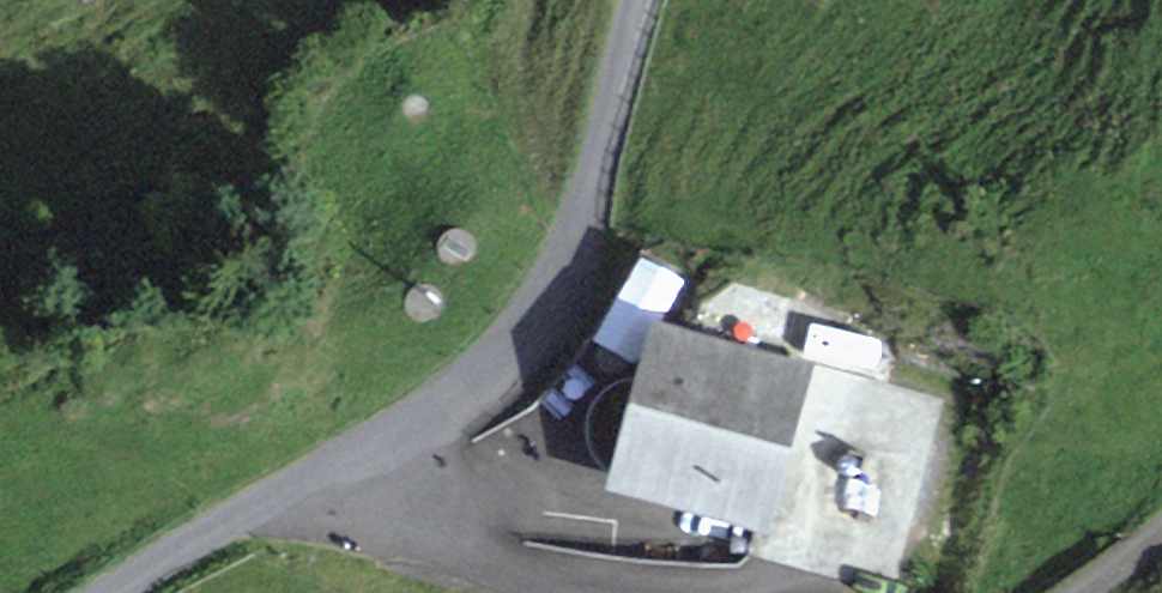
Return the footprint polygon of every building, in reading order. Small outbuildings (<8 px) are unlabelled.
[(628,460),(624,479),(758,516),(795,376),(660,339),(648,385),(639,383),(626,384),(610,391),(598,403),(592,420),(591,436),(597,451),(628,460)]
